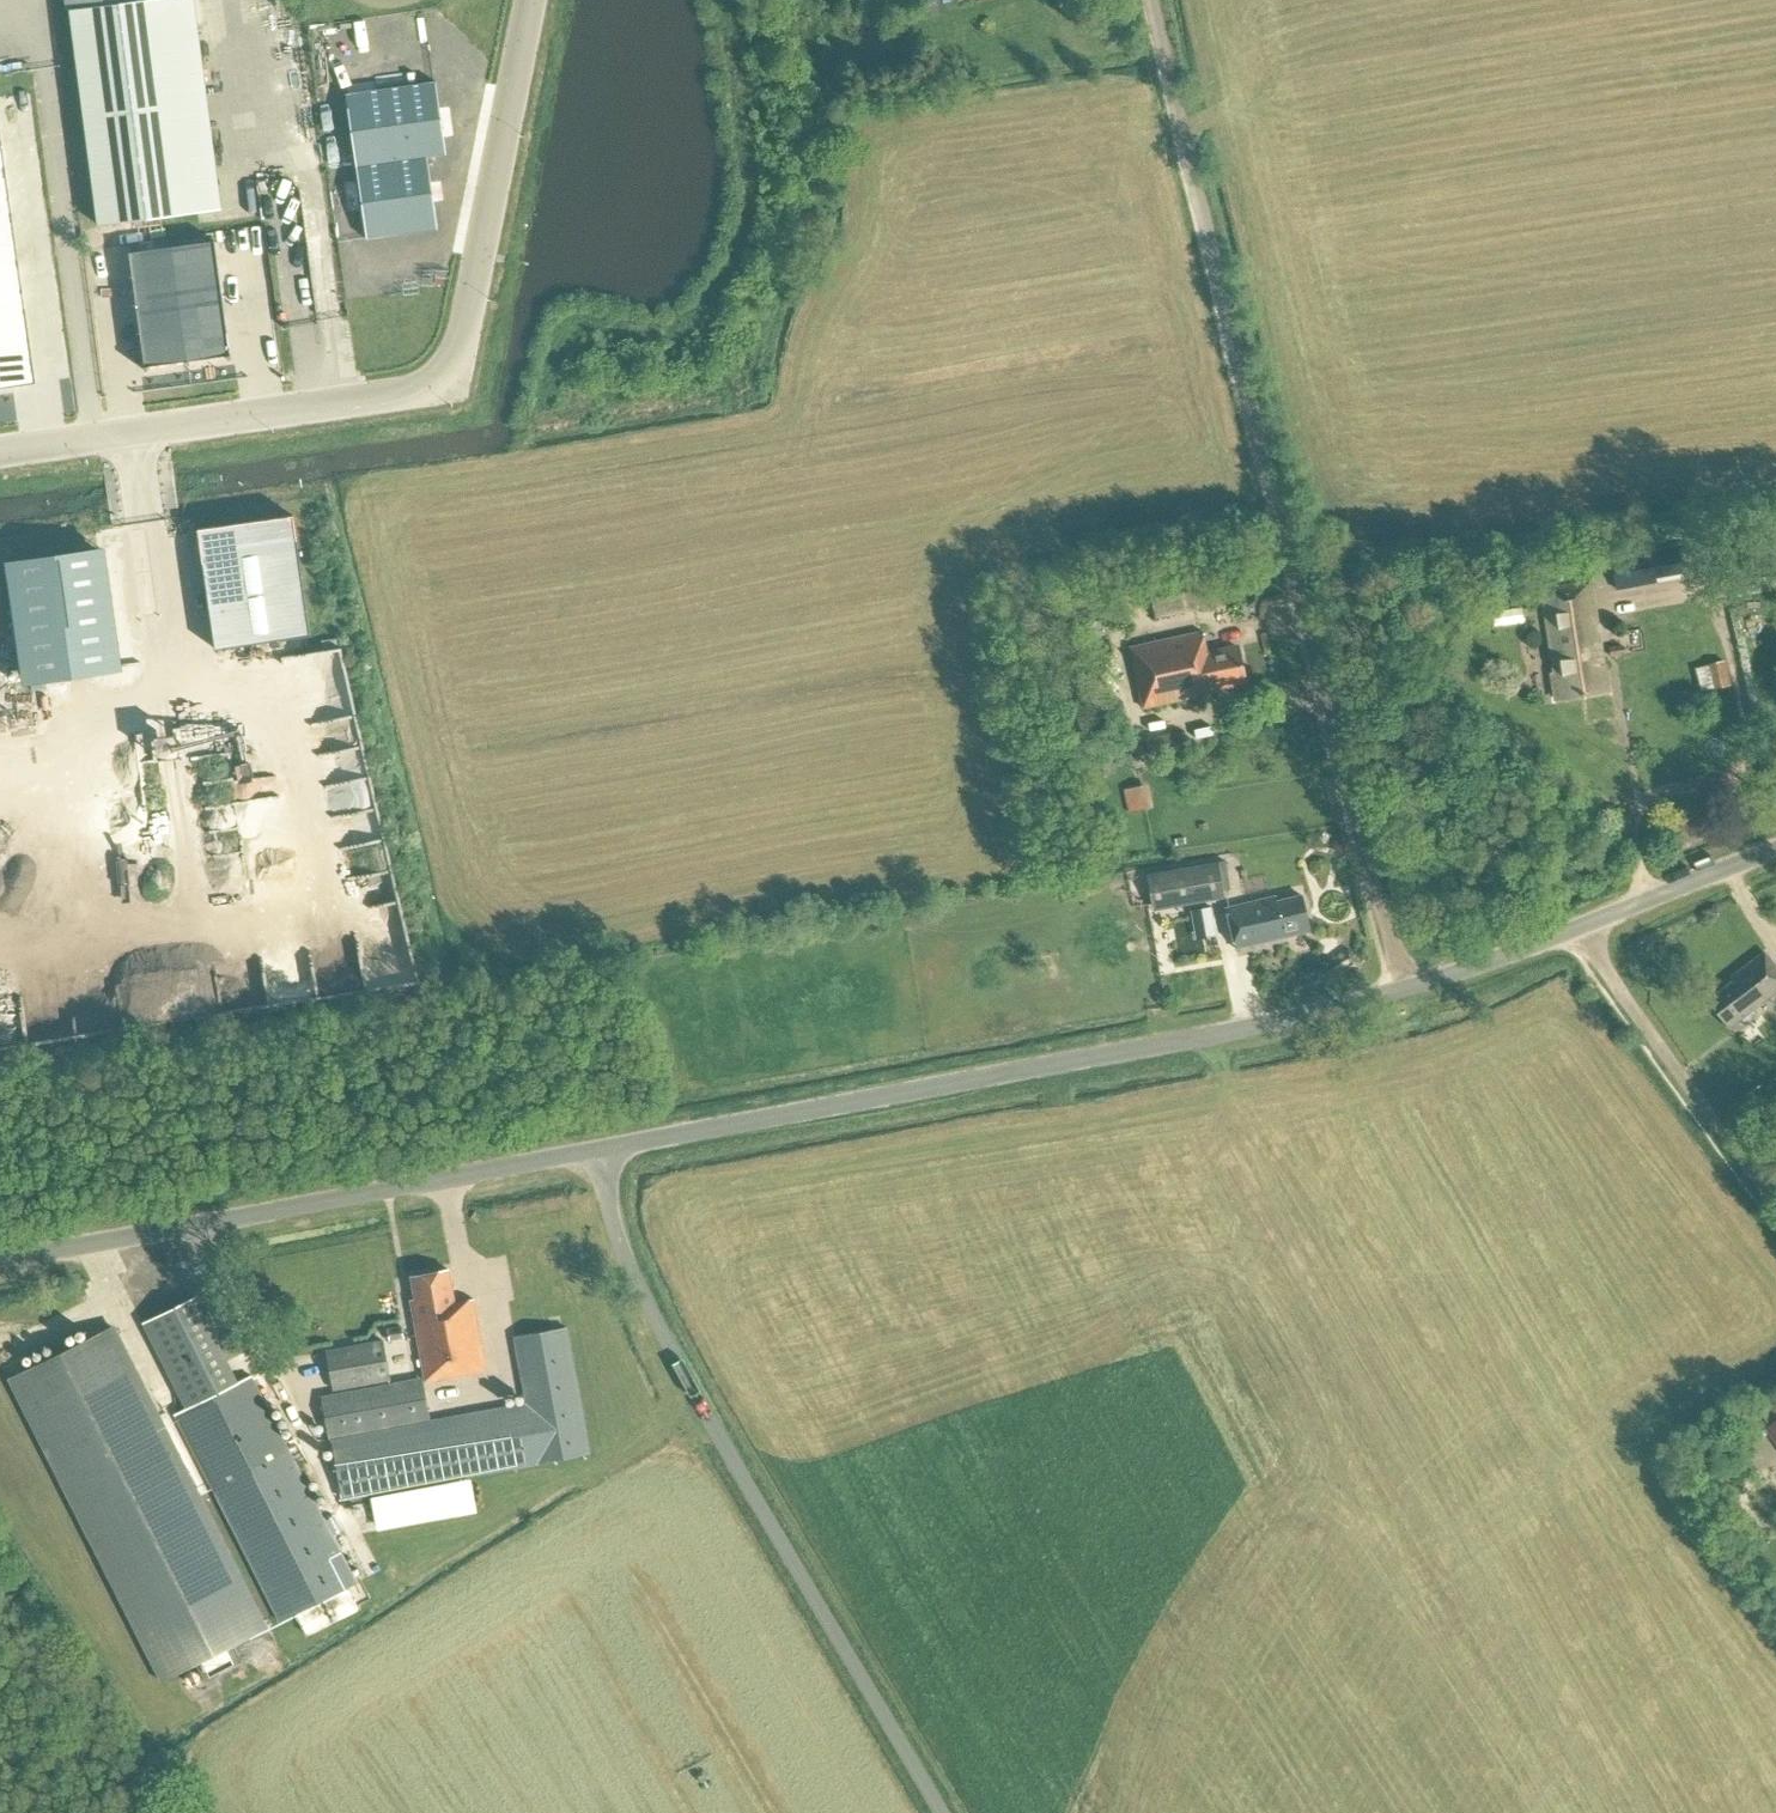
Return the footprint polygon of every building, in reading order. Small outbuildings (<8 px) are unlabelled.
[(67,9),(69,9),(137,0),(65,0),(67,9)] [(69,9),(97,225),(196,211),(168,0),(138,0),(137,0),(69,9)] [(1118,38),(1111,28),(1099,37),(1106,47),(1118,38)] [(436,82),(346,95),(356,167),(427,157),(447,154),(436,82)] [(35,382),(0,131),(0,387),(35,382)] [(427,157),(356,167),(366,238),(419,231),(438,228),(427,157)] [(366,238),(347,241),(357,312),(429,302),(419,231),(366,238)] [(208,240),(123,250),(137,364),(223,354),(208,240)] [(293,515),(198,528),(198,530),(194,545),(200,546),(215,649),(310,635),(293,515)] [(108,540),(7,556),(28,684),(129,668),(108,540)] [(1674,548),(1650,551),(1611,557),(1616,589),(1655,582),(1655,580),(1678,577),(1674,548)] [(1189,570),(1147,580),(1155,618),(1197,608),(1189,570)] [(1590,582),(1542,589),(1554,675),(1551,675),(1555,698),(1609,690),(1605,664),(1602,665),(1590,582)] [(1104,634),(1101,620),(1083,623),(1086,638),(1104,634)] [(1202,631),(1130,646),(1143,707),(1221,691),(1221,687),(1245,682),(1238,645),(1206,652),(1203,635),(1202,631)] [(1609,646),(1610,656),(1622,655),(1621,645),(1609,646)] [(1731,684),(1725,659),(1707,664),(1713,688),(1731,684)] [(1124,788),(1129,811),(1151,807),(1147,784),(1124,788)] [(1147,873),(1153,910),(1225,897),(1223,889),(1230,887),(1225,861),(1218,862),(1218,861),(1147,873)] [(1276,896),(1226,907),(1236,948),(1310,931),(1302,895),(1277,901),(1276,896)] [(1706,1000),(1727,1028),(1775,992),(1775,967),(1764,951),(1729,977),(1731,981),(1706,1000)] [(449,1269),(410,1276),(415,1298),(410,1299),(425,1380),(486,1369),(473,1299),(455,1302),(449,1269)] [(238,1382),(194,1296),(143,1323),(186,1408),(238,1382)] [(161,1681),(268,1627),(115,1324),(7,1378),(161,1681)] [(526,1402),(431,1420),(423,1377),(321,1395),(329,1439),(332,1438),(343,1498),(590,1452),(566,1326),(514,1336),(526,1402)] [(402,1326),(387,1328),(389,1340),(404,1338),(402,1326)] [(383,1340),(326,1350),(333,1389),(390,1379),(383,1340)] [(186,1408),(175,1414),(213,1488),(288,1450),(289,1450),(251,1375),(238,1382),(186,1408)] [(1775,1399),(1759,1410),(1768,1423),(1764,1426),(1775,1444),(1775,1401),(1775,1399)] [(288,1450),(213,1488),(281,1621),(356,1583),(288,1450)] [(362,1571),(383,1562),(379,1552),(358,1561),(362,1571)]
